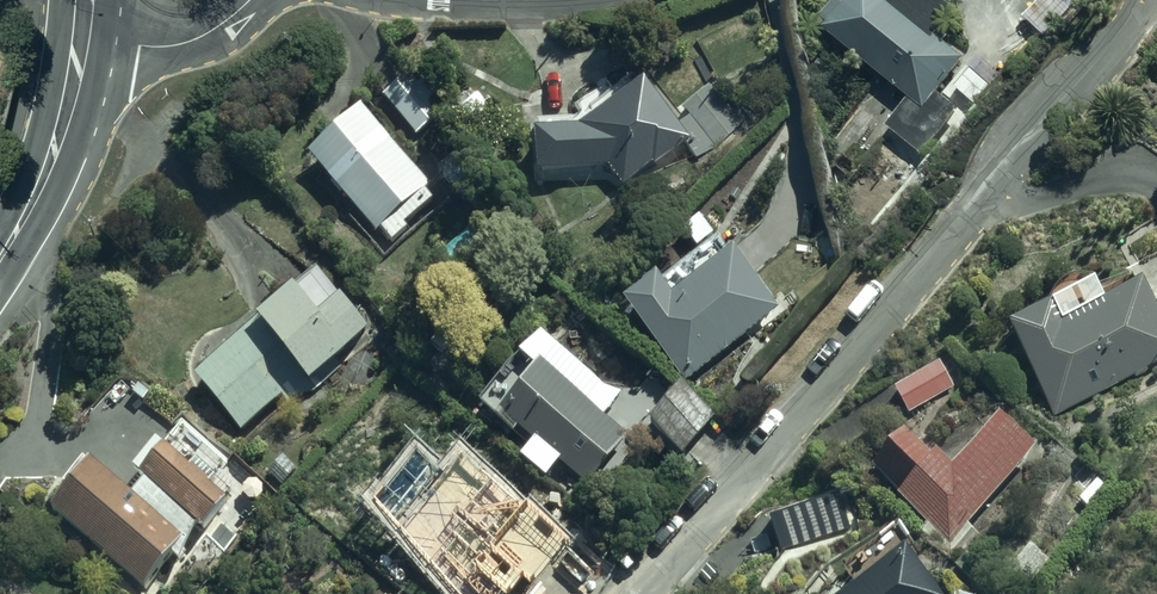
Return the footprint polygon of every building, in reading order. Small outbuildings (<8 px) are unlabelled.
[(821,35),(906,99),(884,128),(887,130),(882,136),(897,147),(901,141),(910,148),(903,158),(920,171),(961,117),(954,112),(956,108),(936,93),(962,58),(936,38),(955,12),(939,0),(893,0),(890,4),(885,0),(842,0),(840,3),(837,0),(833,0),(818,19),(827,27),(821,35)] [(1021,18),(1034,31),(1038,26),(1045,33),(1073,3),(1070,0),(1038,0),(1021,18)] [(532,176),(603,168),(619,188),(648,165),(651,168),(682,144),(694,158),(716,146),(739,122),(711,85),(680,109),(686,117),(674,126),(639,80),(628,88),(622,81),(601,96),(596,88),(572,106),(577,113),(574,116),(532,121),(533,132),(527,133),(532,176)] [(391,86),(378,97),(411,135),(424,123),(391,86)] [(355,110),(303,157),(372,233),(376,229),(388,243),(405,227),(402,224),(433,196),(355,110)] [(773,309),(725,253),(667,303),(647,280),(616,308),(684,386),(773,309)] [(1000,324),(1052,415),(1132,374),(1133,376),(1146,370),(1145,367),(1156,361),(1156,322),(1134,280),(1056,322),(1044,300),(1000,324)] [(283,296),(190,379),(238,433),(278,398),(284,404),(361,336),(313,283),(290,304),(283,296)] [(507,436),(511,430),(527,442),(515,456),(542,479),(555,463),(583,486),(626,434),(602,414),(614,400),(534,342),(509,361),(525,373),(517,384),(500,371),(471,409),(507,436)] [(936,359),(889,387),(905,414),(952,386),(936,359)] [(652,407),(637,425),(677,458),(707,421),(672,392),(657,410),(652,407)] [(944,467),(896,429),(859,469),(946,541),(1031,448),(993,413),(944,467)] [(62,490),(44,513),(139,588),(166,553),(175,560),(191,527),(195,530),(220,502),(206,490),(213,480),(194,464),(186,473),(151,443),(125,474),(132,480),(120,494),(79,459),(57,486),(62,490)] [(838,491),(767,514),(779,551),(850,528),(838,491)] [(896,544),(832,593),(936,593),(896,544)]
